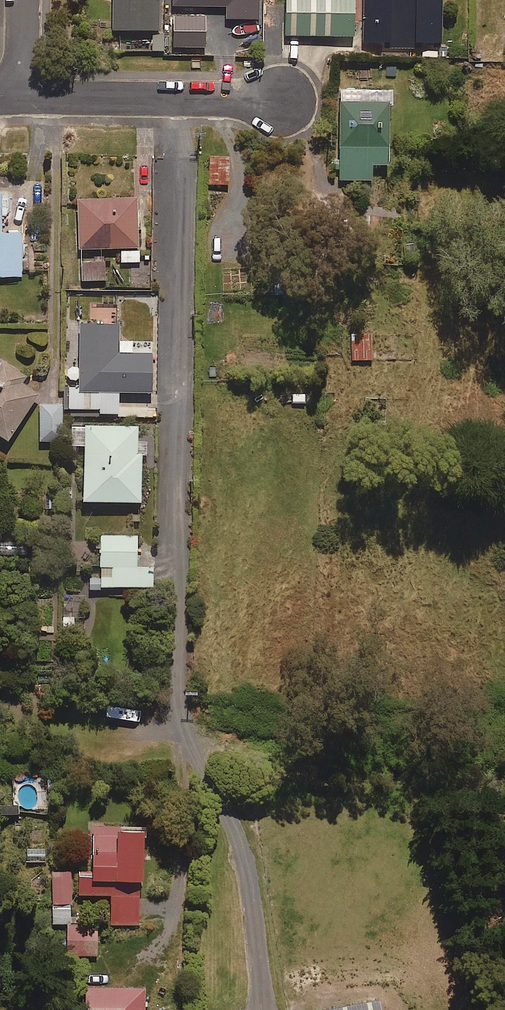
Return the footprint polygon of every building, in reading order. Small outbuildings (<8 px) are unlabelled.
[(114,30),(160,30),(160,0),(114,0),(114,30)] [(356,36),(356,0),(286,0),(287,36),(356,36)] [(366,42),(394,41),(394,50),(421,49),(421,40),(444,40),(443,0),(365,0),(366,42)] [(390,164),(391,89),(341,89),(340,180),(372,180),(373,164),(390,164)] [(3,233),(2,182),(0,182),(0,277),(22,276),(21,233),(3,233)] [(139,262),(139,198),(78,199),(78,249),(121,249),(121,262),(139,262)] [(83,280),(106,280),(105,262),(83,262),(83,280)] [(119,341),(120,308),(92,307),(92,322),(81,322),(80,388),(69,388),(69,409),(99,409),(99,413),(119,414),(119,392),(152,393),(153,354),(132,354),(132,341),(119,341)] [(373,360),(371,334),(351,335),(352,361),(373,360)] [(26,375),(0,358),(0,436),(8,441),(39,394),(22,382),(26,375)] [(41,441),(64,441),(63,404),(40,404),(41,441)] [(142,502),(142,427),(72,426),(72,436),(85,436),(85,502),(142,502)] [(138,568),(137,535),(100,537),(101,577),(88,577),(89,588),(153,586),(153,568),(138,568)] [(28,539),(0,539),(0,555),(28,555),(28,539)] [(120,830),(120,827),(92,826),(91,871),(80,871),(80,895),(111,896),(110,925),(139,925),(140,882),(144,882),(145,831),(120,830)] [(46,862),(45,847),(23,848),(24,863),(46,862)] [(72,903),(71,872),(53,872),(53,904),(72,903)] [(97,956),(98,926),(68,925),(67,955),(97,956)] [(145,988),(84,988),(84,1009),(145,1009),(145,988)] [(381,1001),(327,1009),(383,1009),(381,1001)]
